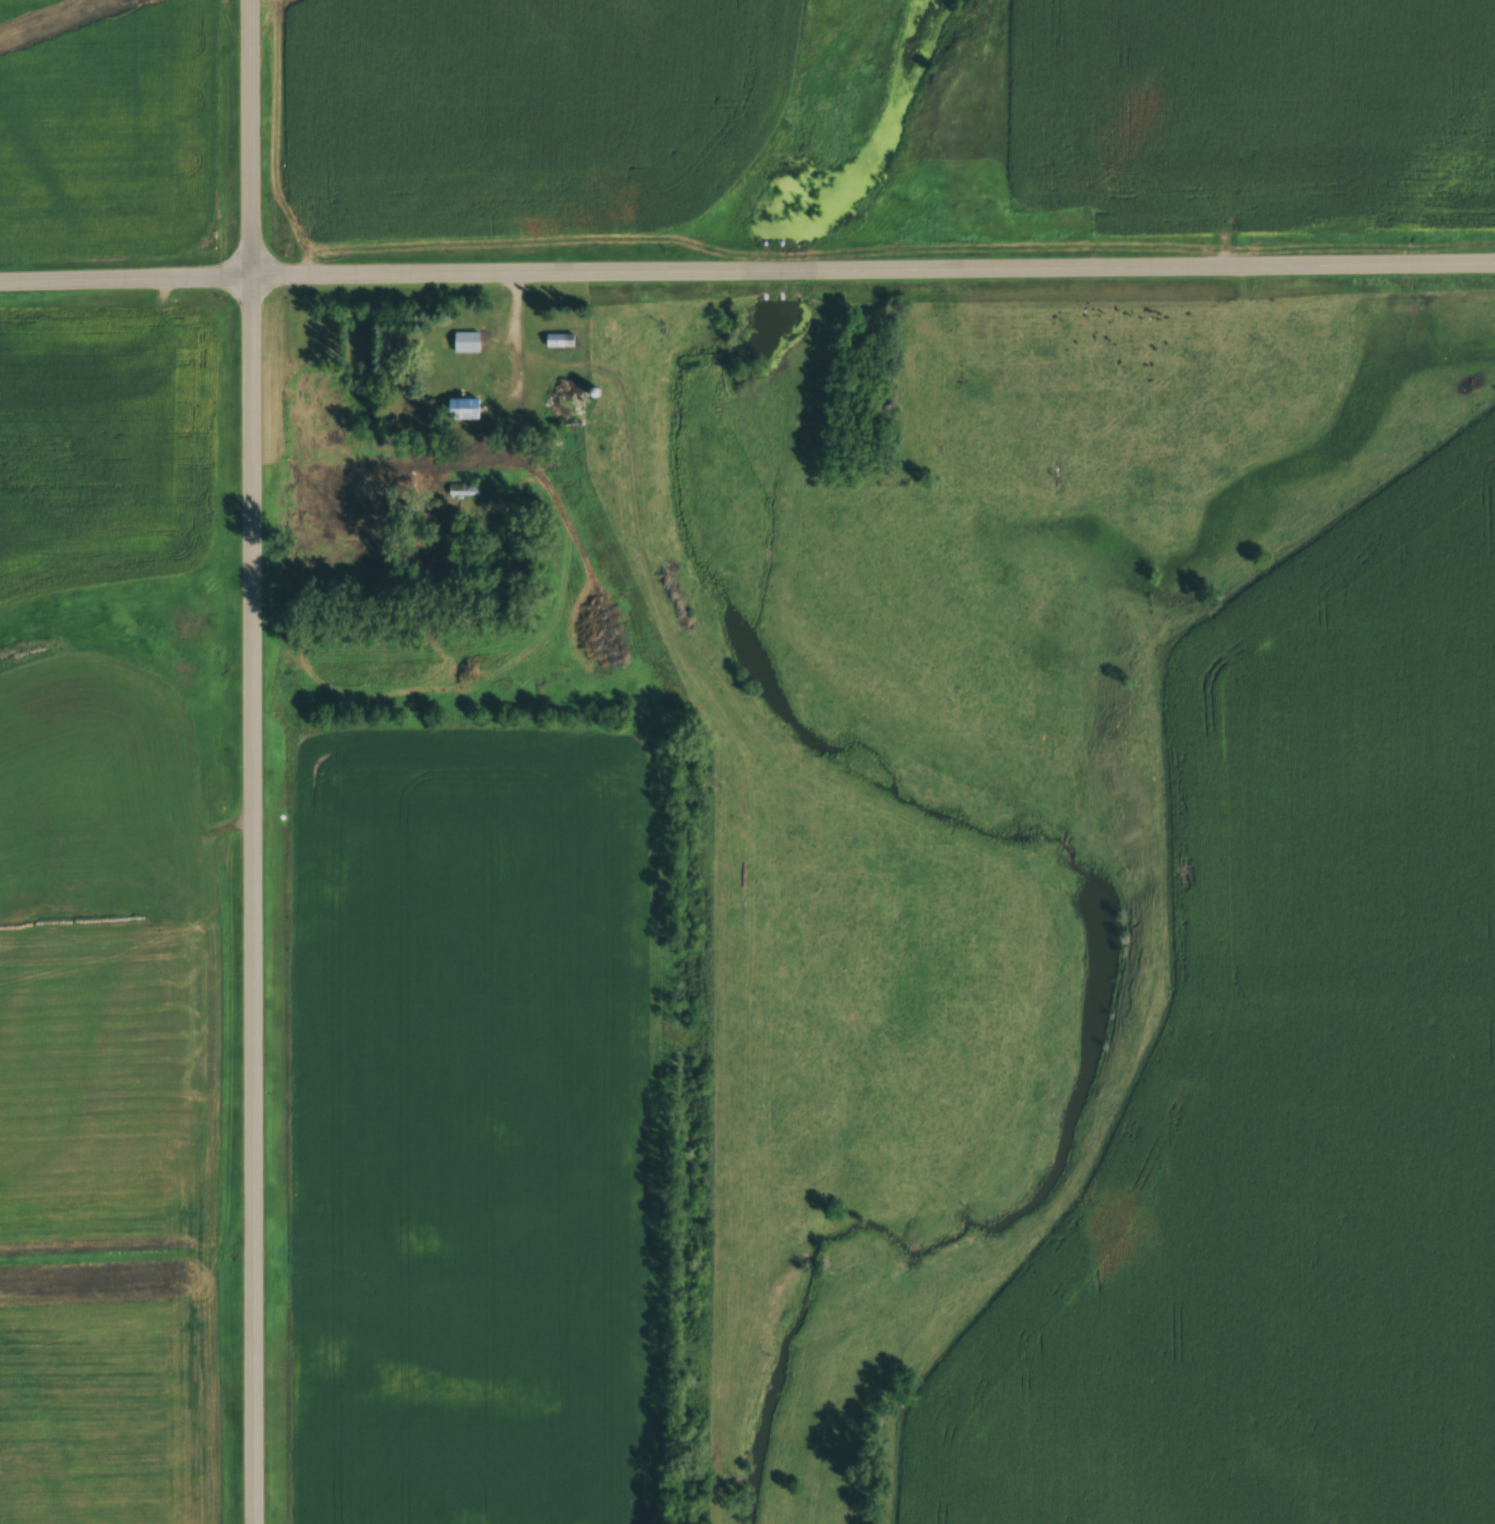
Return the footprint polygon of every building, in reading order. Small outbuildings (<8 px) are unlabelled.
[(479,335),(452,335),(452,355),(479,355),(479,335)] [(573,337),(545,337),(545,350),(573,350),(573,337)] [(588,383),(553,386),(556,430),(582,428),(580,401),(598,399),(597,391),(588,392),(588,383)] [(447,423),(478,423),(478,403),(447,403),(447,423)] [(477,498),(477,487),(449,487),(449,498),(477,498)]
